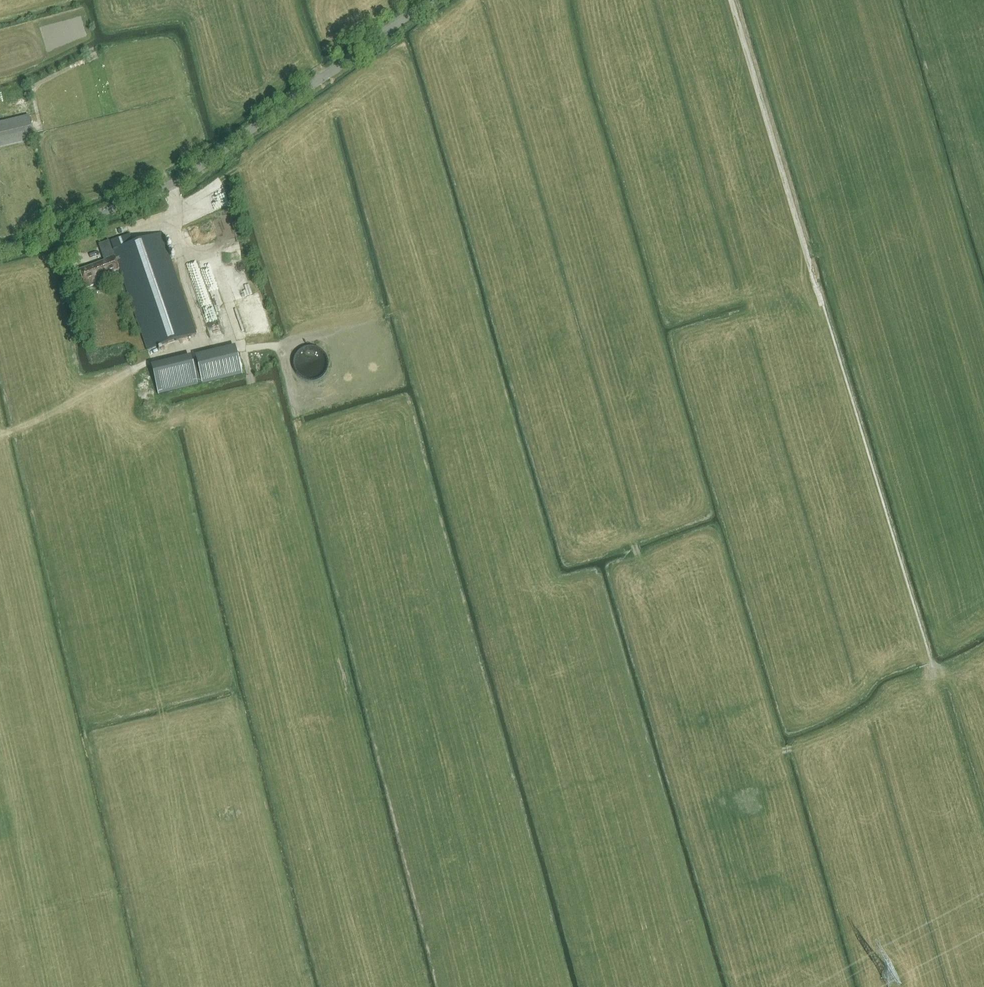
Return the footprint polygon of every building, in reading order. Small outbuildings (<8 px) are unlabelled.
[(29,115),(0,122),(0,148),(34,139),(29,115)] [(189,201),(197,219),(231,204),(223,186),(189,201)] [(86,288),(95,284),(111,278),(109,274),(119,270),(147,350),(195,334),(162,233),(111,250),(108,241),(99,245),(104,262),(80,271),(84,283),(85,283),(86,288)] [(226,265),(234,296),(254,291),(246,260),(226,265)] [(314,346),(310,346),(307,346),(303,347),(299,350),(297,352),(294,355),(293,358),(292,361),(292,364),(293,368),(294,372),(296,374),(298,377),(300,379),(304,380),(307,381),(311,382),(313,381),(317,380),(321,378),(323,376),(326,373),(327,370),(328,367),(328,364),(328,360),(327,357),(325,354),(323,351),(319,348),(317,347),(314,346)] [(155,395),(195,385),(188,355),(148,364),(155,395)] [(192,360),(198,386),(202,385),(196,359),(192,360)]
